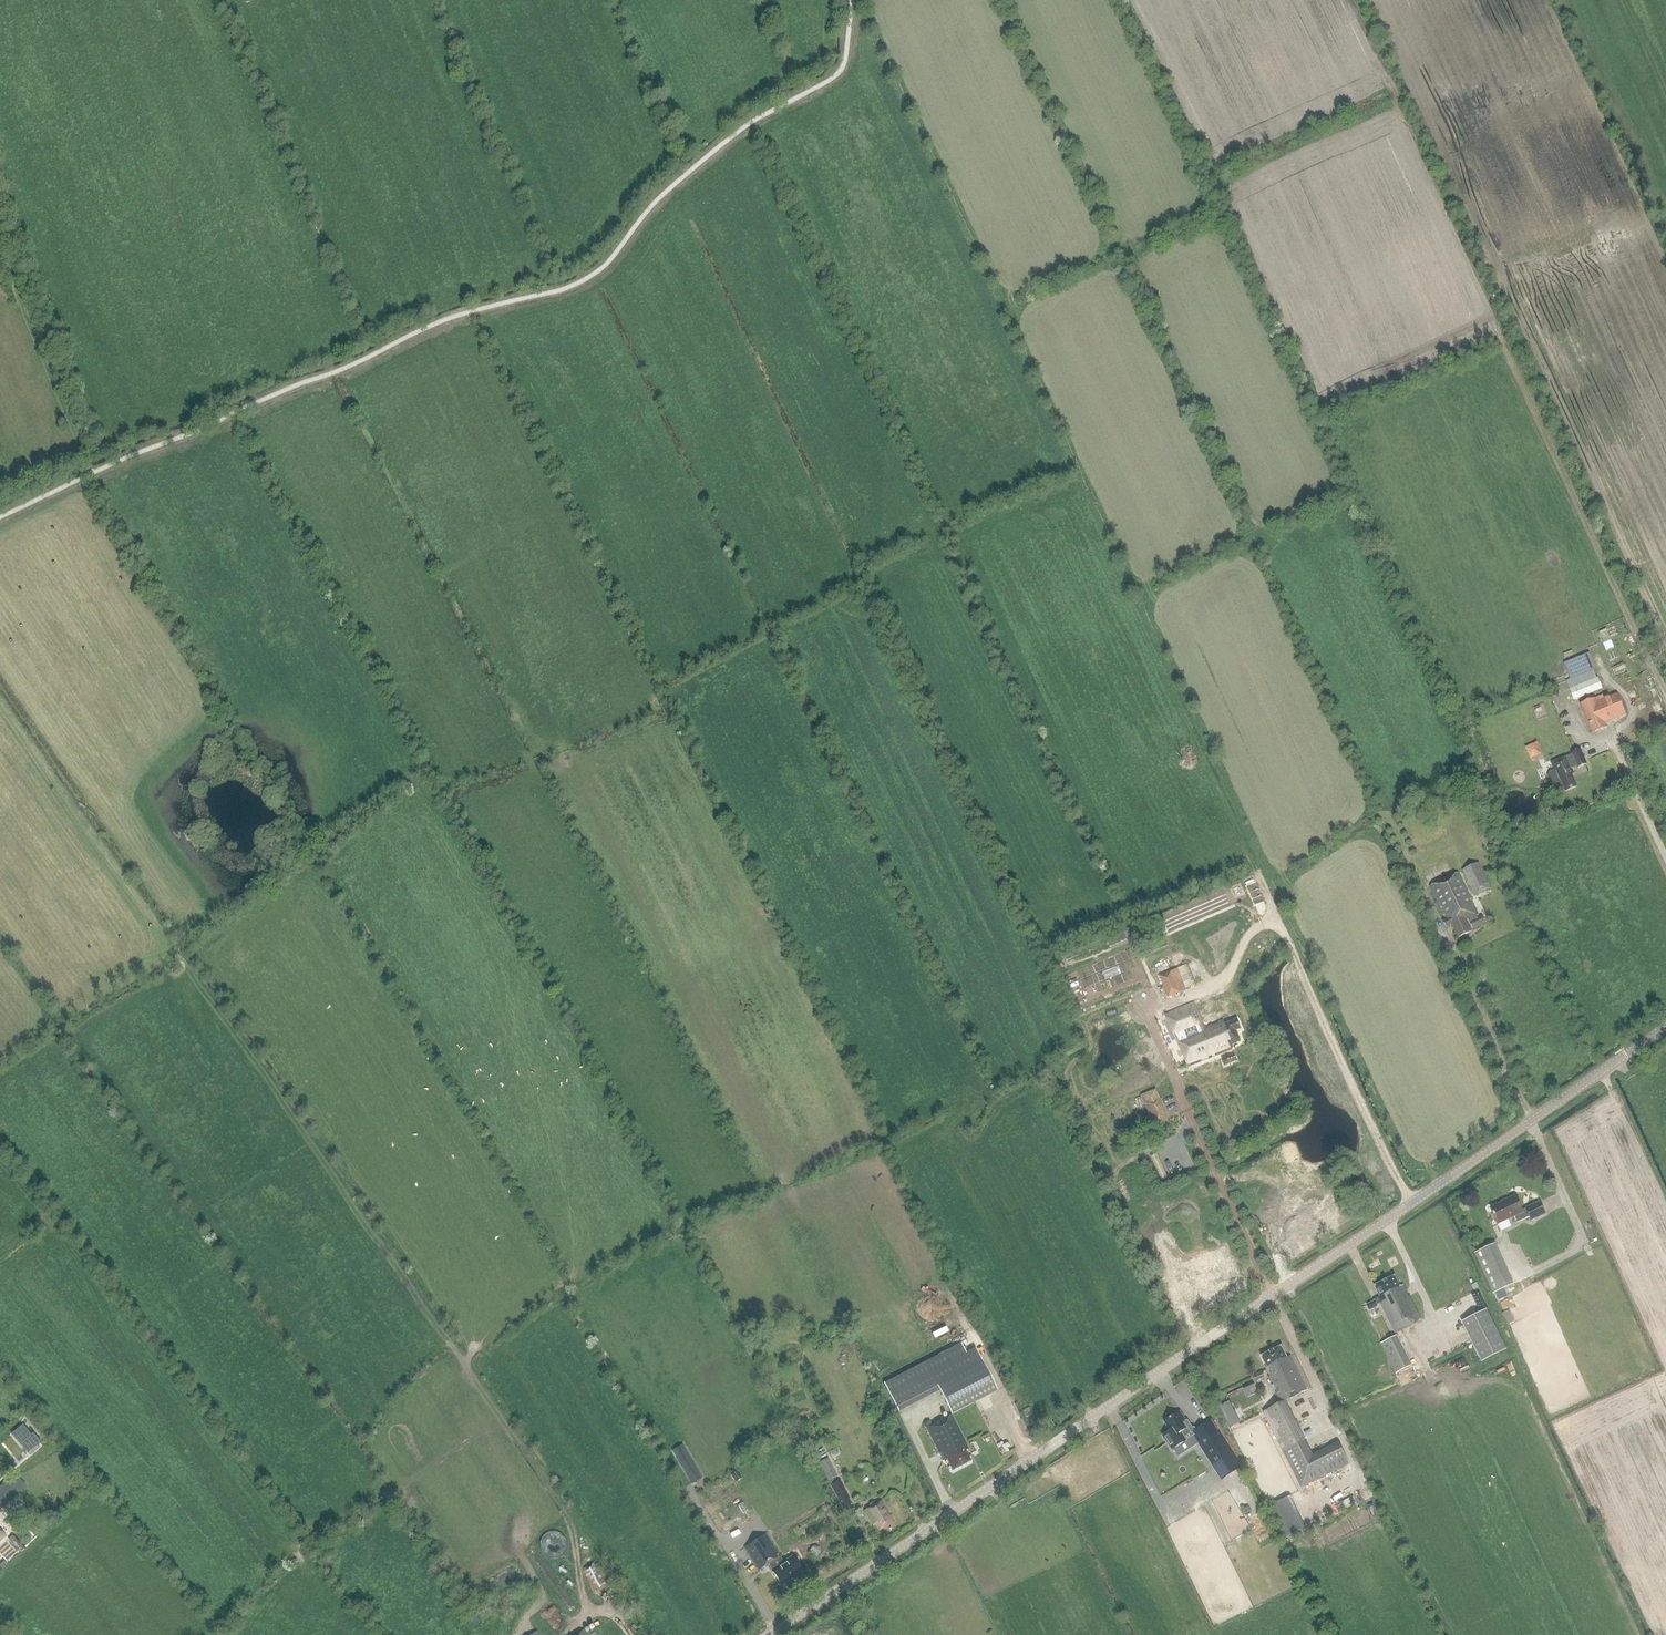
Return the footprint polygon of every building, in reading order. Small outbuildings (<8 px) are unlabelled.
[(1637,628),(1642,648),(1651,646),(1647,626),(1637,628)] [(1595,668),(1589,654),(1564,664),(1570,678),(1595,668)] [(1580,704),(1592,733),(1607,727),(1605,723),(1626,714),(1617,693),(1604,699),(1603,695),(1580,704)] [(1537,742),(1525,747),(1530,758),(1542,753),(1537,742)] [(1560,790),(1564,789),(1565,791),(1577,786),(1572,774),(1574,773),(1571,767),(1576,765),(1577,767),(1586,763),(1581,749),(1571,752),(1572,754),(1552,763),(1555,770),(1550,772),(1549,776),(1551,783),(1554,784),(1556,789),(1560,790)] [(1462,870),(1474,896),(1491,888),(1479,862),(1462,870)] [(1471,932),(1470,930),(1466,921),(1468,920),(1472,929),(1484,923),(1482,917),(1479,918),(1470,899),(1458,872),(1430,885),(1446,919),(1443,921),(1446,927),(1452,924),(1458,938),(1471,932)] [(1060,960),(1052,964),(1055,971),(1064,967),(1060,960)] [(1180,993),(1171,971),(1159,976),(1169,998),(1180,993)] [(1236,1031),(1240,1029),(1236,1020),(1224,1024),(1222,1020),(1204,1028),(1193,1003),(1166,1015),(1190,1065),(1232,1048),(1230,1045),(1240,1041),(1236,1031)] [(1224,1066),(1237,1061),(1234,1054),(1221,1059),(1224,1066)] [(1145,1105),(1154,1126),(1166,1120),(1153,1091),(1143,1095),(1147,1104),(1145,1105)] [(1505,1201),(1490,1208),(1498,1224),(1514,1216),(1517,1223),(1530,1217),(1531,1220),(1545,1214),(1539,1202),(1525,1208),(1526,1209),(1522,1210),(1515,1196),(1504,1200),(1505,1201)] [(1475,1253),(1493,1294),(1514,1284),(1495,1244),(1475,1253)] [(1380,1304),(1395,1333),(1420,1320),(1403,1286),(1400,1287),(1394,1276),(1374,1286),(1380,1297),(1374,1300),(1374,1301),(1366,1305),(1369,1310),(1377,1306),(1377,1305),(1380,1304)] [(1486,1309),(1461,1322),(1482,1362),(1507,1349),(1486,1309)] [(1396,1335),(1380,1343),(1396,1373),(1412,1365),(1396,1335)] [(997,1391),(975,1347),(967,1351),(962,1341),(884,1383),(899,1410),(906,1406),(938,1390),(951,1414),(997,1391)] [(1312,1455),(1285,1401),(1307,1391),(1290,1356),(1287,1357),(1281,1346),(1261,1356),(1267,1367),(1266,1368),(1270,1376),(1269,1377),(1282,1403),(1266,1411),(1304,1486),(1349,1464),(1338,1442),(1312,1455)] [(1253,1376),(1256,1382),(1265,1377),(1262,1372),(1253,1376)] [(1258,1384),(1248,1389),(1252,1396),(1261,1391),(1258,1384)] [(1026,1417),(1033,1413),(1029,1407),(1022,1411),(1026,1417)] [(1164,1422),(1170,1431),(1163,1436),(1172,1450),(1186,1441),(1180,1432),(1186,1428),(1183,1423),(1186,1421),(1180,1412),(1164,1422)] [(951,1415),(932,1424),(930,1420),(923,1423),(942,1460),(946,1458),(952,1470),(970,1461),(963,1447),(966,1445),(951,1415)] [(672,1451),(691,1484),(702,1478),(682,1445),(672,1451)] [(831,1457),(840,1453),(837,1448),(829,1452),(831,1457)] [(827,1459),(819,1463),(828,1481),(836,1477),(827,1459)] [(737,1470),(730,1475),(736,1482),(742,1478),(737,1470)] [(26,1486),(13,1473),(0,1485),(0,1507),(2,1509),(26,1486)] [(854,1507),(840,1481),(830,1485),(844,1512),(854,1507)] [(725,1522),(749,1507),(734,1482),(709,1498),(725,1522)] [(1306,1528),(1290,1496),(1269,1506),(1285,1538),(1306,1528)] [(890,1522),(893,1521),(891,1516),(890,1516),(881,1501),(875,1505),(873,1502),(869,1504),(871,1507),(864,1511),(876,1532),(883,1528),(886,1533),(894,1528),(890,1522)] [(12,1535),(8,1539),(20,1552),(24,1548),(12,1535)] [(781,1585),(802,1571),(792,1556),(783,1562),(777,1553),(778,1552),(767,1535),(745,1549),(756,1566),(757,1566),(759,1569),(768,1564),(771,1569),(771,1570),(781,1585)] [(582,1570),(596,1592),(607,1585),(593,1563),(582,1570)] [(625,1603),(618,1606),(623,1617),(630,1613),(625,1603)] [(475,1613),(469,1616),(472,1623),(479,1620),(475,1613)]
